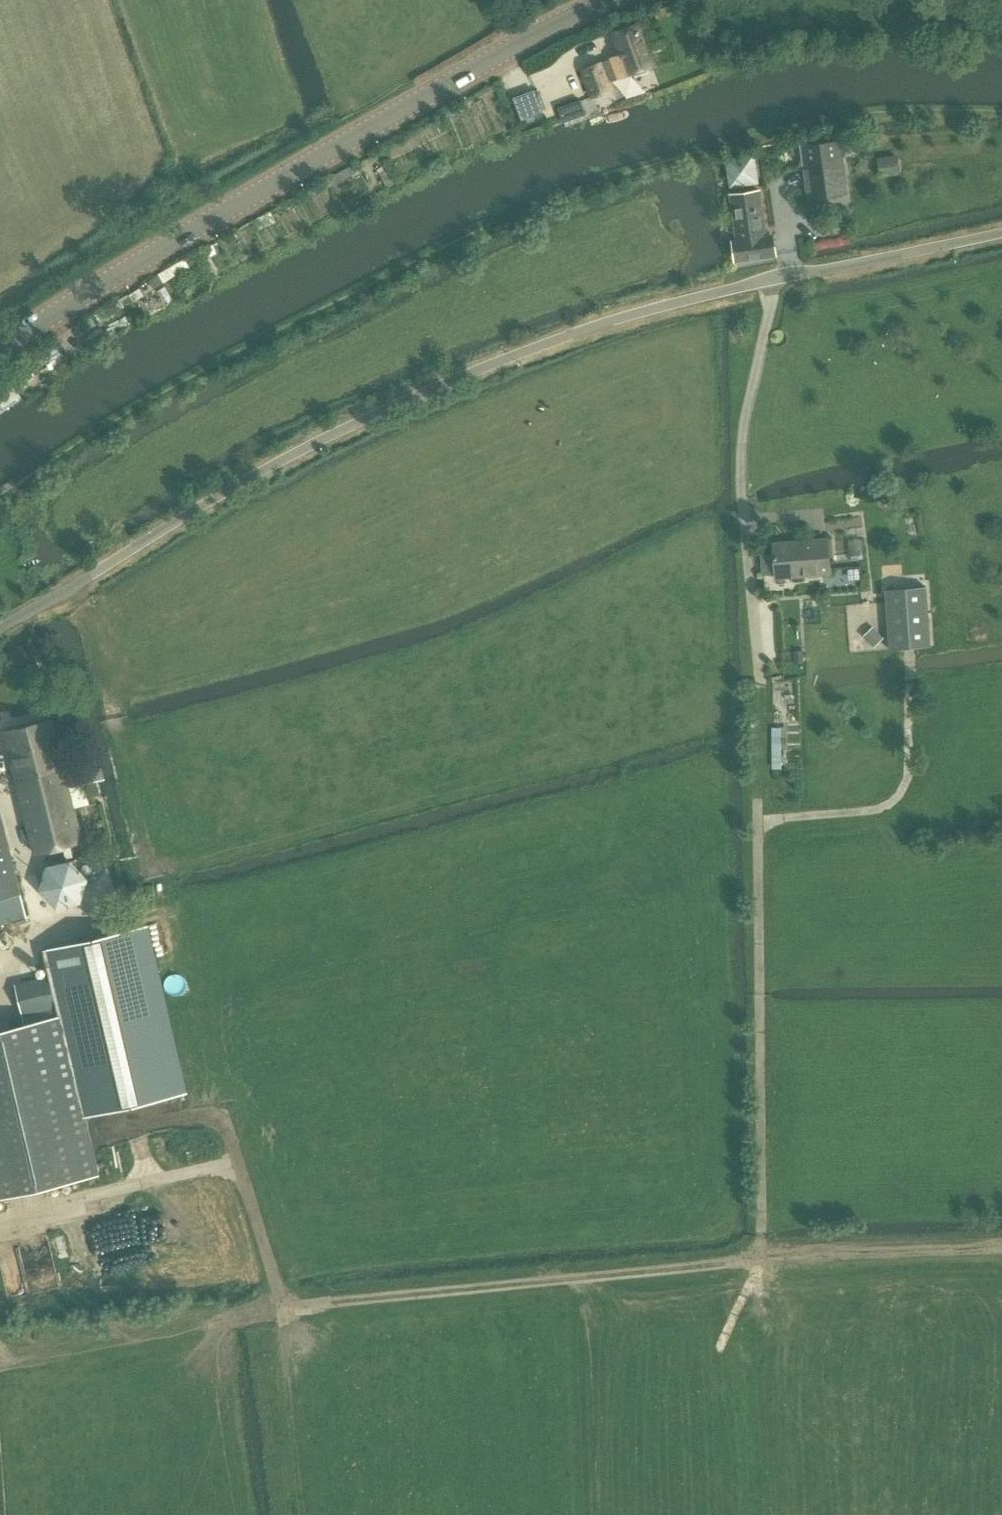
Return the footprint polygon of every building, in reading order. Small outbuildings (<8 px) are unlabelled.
[(651,65),(636,24),(614,33),(623,55),(602,63),(608,81),(620,77),(651,65)] [(608,81),(602,63),(601,62),(582,70),(591,97),(612,90),(608,81)] [(542,111),(534,91),(514,98),(522,119),(542,111)] [(586,115),(581,100),(558,108),(563,123),(586,115)] [(846,194),(839,139),(800,144),(807,199),(846,194)] [(728,156),(729,184),(758,183),(757,154),(728,156)] [(898,155),(879,155),(880,174),(899,173),(898,155)] [(766,236),(759,191),(729,196),(736,239),(733,240),(736,261),(774,256),(771,235),(766,236)] [(837,555),(863,554),(862,516),(836,516),(837,555)] [(805,579),(805,577),(831,575),(828,537),(771,541),(772,553),(759,554),(761,575),(774,573),(774,579),(792,578),(792,580),(794,582),(803,582),(805,579)] [(863,565),(832,565),(832,585),(863,586),(863,565)] [(925,587),(885,590),(889,649),(930,646),(926,587),(925,587)] [(98,759),(63,768),(50,721),(5,732),(35,852),(82,840),(68,788),(104,779),(98,759)] [(20,893),(0,813),(0,898),(20,893)] [(36,896),(79,906),(88,869),(45,859),(36,896)] [(20,893),(0,898),(0,923),(26,917),(20,893)] [(0,1030),(0,1197),(96,1174),(82,1113),(186,1089),(149,929),(83,944),(44,953),(46,959),(50,976),(17,984),(15,984),(22,1017),(24,1025),(0,1030)]
